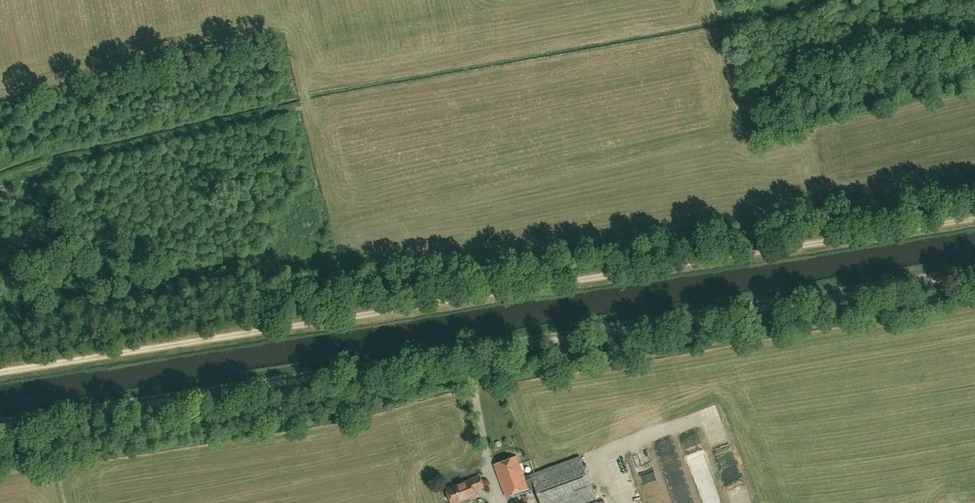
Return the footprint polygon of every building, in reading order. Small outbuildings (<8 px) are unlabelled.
[(698,428),(682,432),(689,456),(704,452),(698,428)] [(580,456),(524,477),(517,456),(494,465),(506,497),(515,494),(515,496),(535,488),(540,502),(597,502),(580,456)] [(475,491),(484,487),(480,476),(470,479),(471,480),(447,489),(452,502),(455,502),(477,495),(475,491)]
